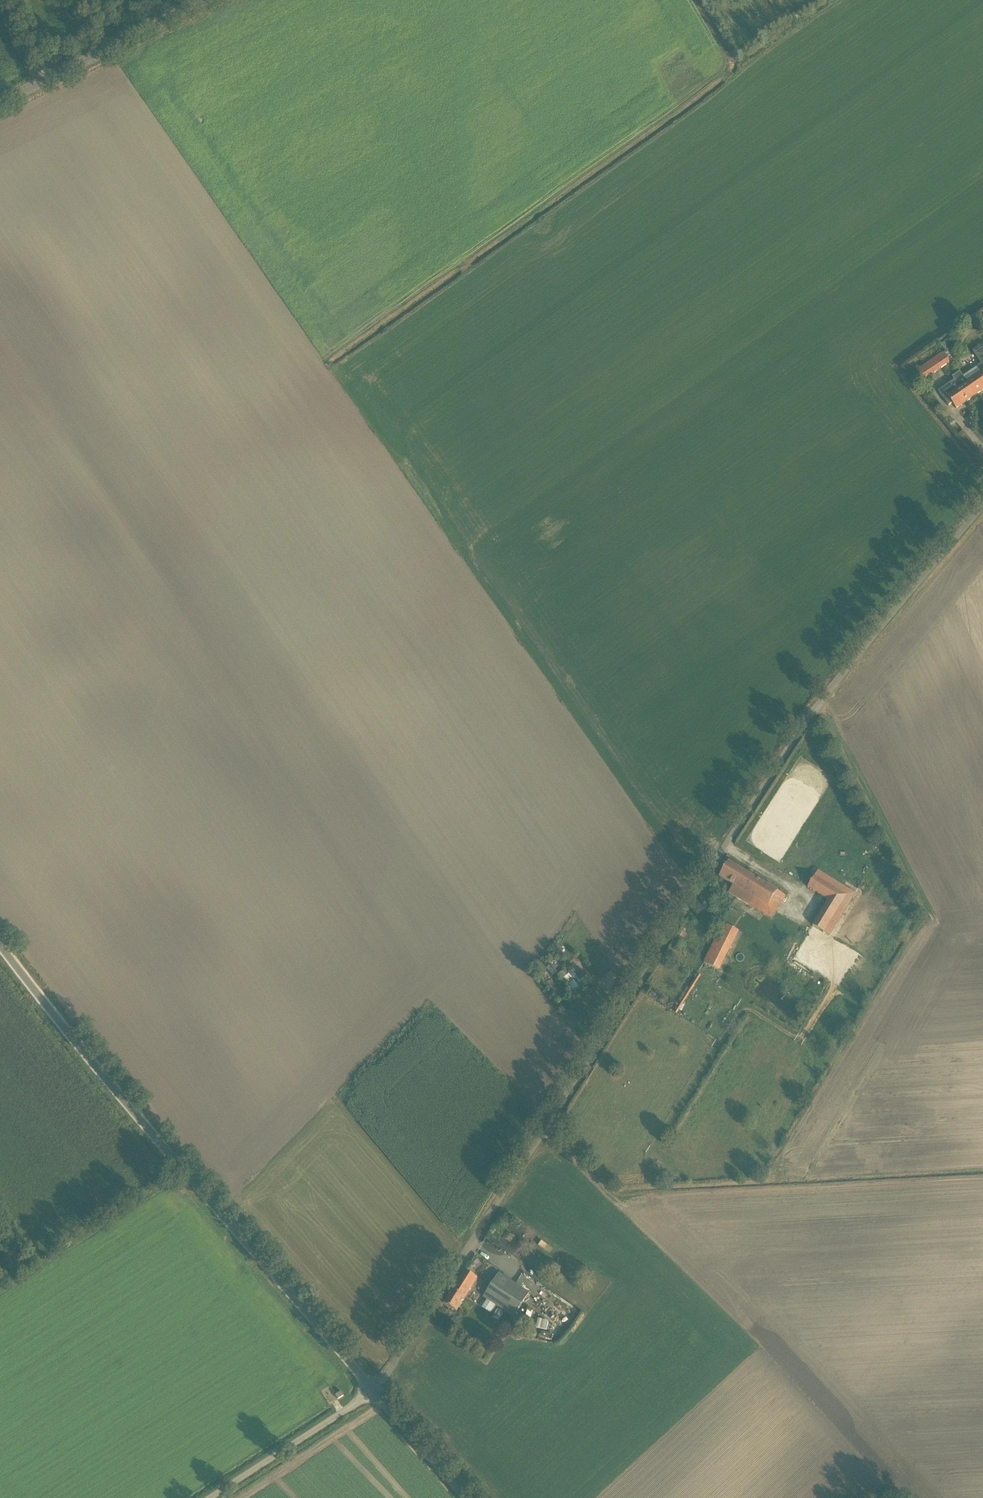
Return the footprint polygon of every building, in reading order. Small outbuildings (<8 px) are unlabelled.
[(973,353),(981,364),(964,377),(960,371),(959,372),(967,382),(976,396),(982,391),(982,346),(973,353)] [(924,381),(951,363),(945,354),(944,352),(917,370),(924,381)] [(956,409),(976,396),(967,382),(959,372),(953,376),(955,380),(939,391),(949,406),(953,404),(956,409)] [(729,862),(720,877),(733,886),(729,893),(752,907),(755,901),(769,910),(775,899),(781,902),(785,896),(778,892),(778,891),(729,862)] [(816,921),(833,931),(856,893),(818,870),(809,888),(828,900),(816,921)] [(703,962),(720,970),(734,942),(717,933),(716,935),(703,962)] [(575,995),(587,987),(575,970),(563,978),(575,995)] [(550,1253),(554,1248),(543,1240),(540,1245),(550,1253)] [(457,1312),(466,1297),(465,1297),(477,1279),(465,1271),(444,1304),(457,1312)] [(516,1284),(508,1279),(499,1274),(484,1297),(490,1302),(485,1310),(490,1313),(496,1305),(514,1317),(530,1294),(521,1288),(516,1284)] [(543,1338),(554,1340),(555,1334),(544,1332),(543,1338)]
